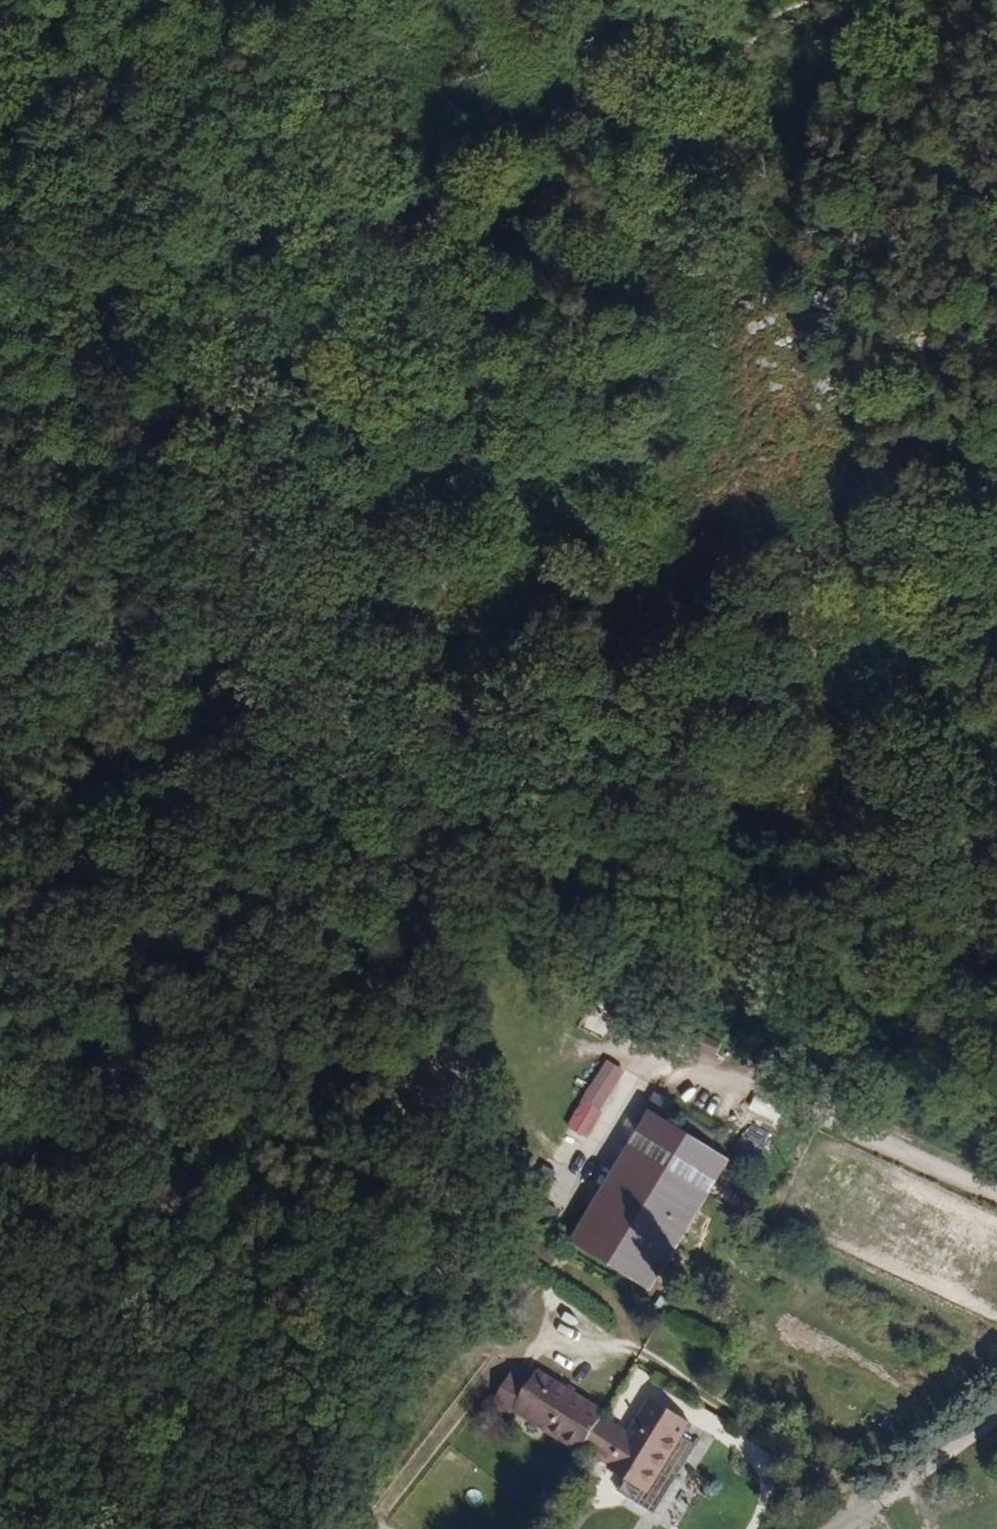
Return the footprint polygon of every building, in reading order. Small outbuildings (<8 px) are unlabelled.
[(586,1141),(624,1072),(603,1061),(565,1129),(586,1141)] [(753,1165),(774,1121),(745,1108),(724,1152),(753,1165)] [(642,1295),(724,1162),(645,1114),(562,1247),(642,1295)] [(723,1169),(717,1194),(730,1198),(737,1172),(723,1169)] [(574,1461),(599,1418),(530,1378),(504,1420),(574,1461)] [(643,1502),(686,1426),(647,1403),(627,1434),(613,1426),(586,1468),(643,1502)] [(586,1468),(613,1426),(599,1418),(574,1461),(586,1468)]
